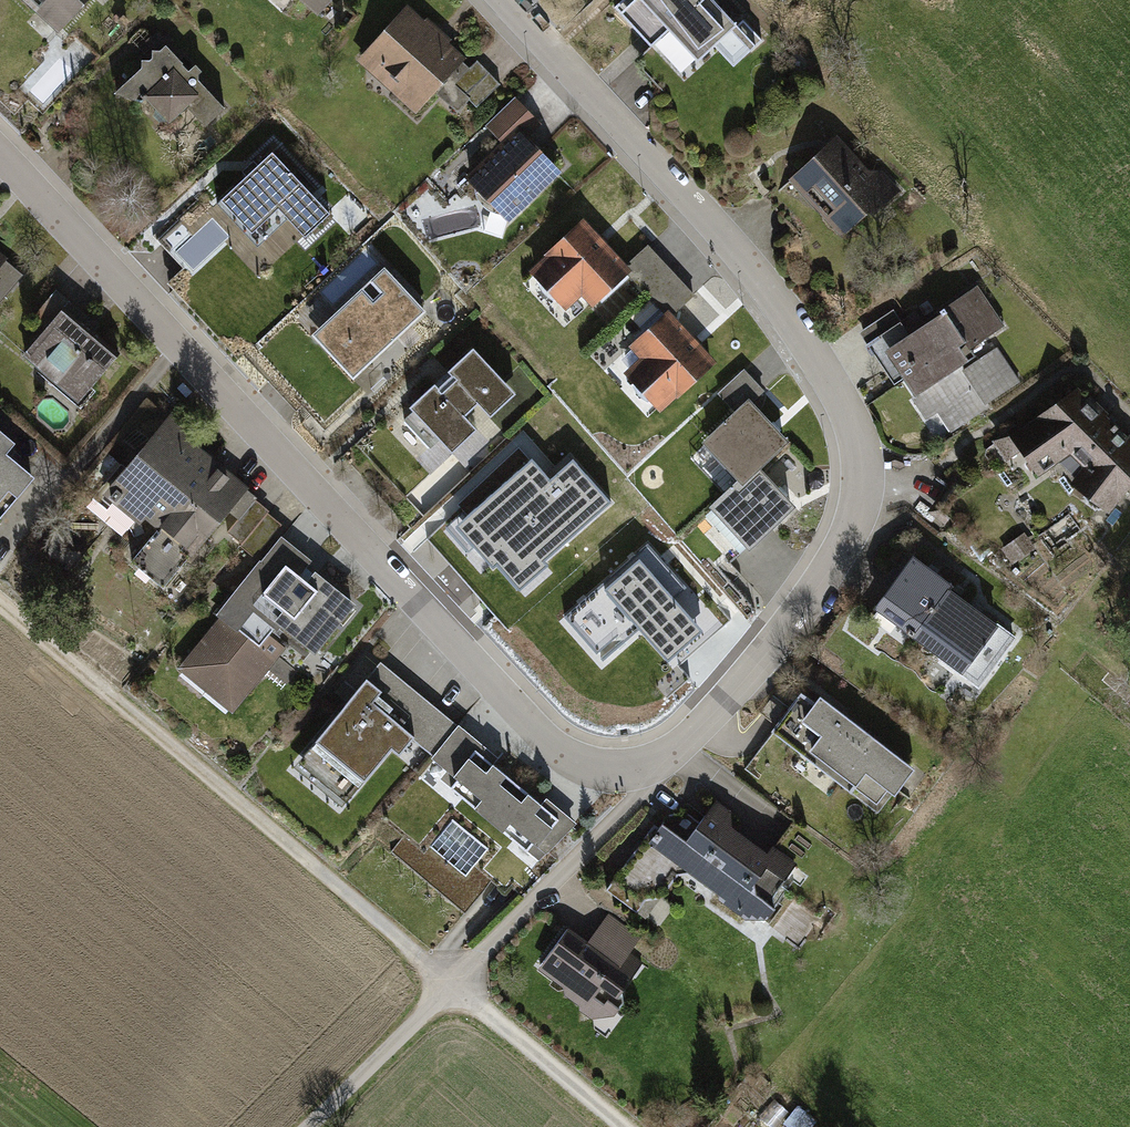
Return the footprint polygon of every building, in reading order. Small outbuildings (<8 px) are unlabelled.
[(57,33),(88,0),(22,0),(57,33)] [(311,20),(329,0),(289,0),(311,20)] [(720,0),(633,0),(618,14),(652,51),(668,36),(697,67),(715,50),(736,72),(770,41),(746,16),(740,21),(720,0)] [(463,63),(406,8),(354,62),(411,117),(463,63)] [(223,108),(165,46),(114,93),(139,101),(145,96),(169,122),(184,107),(203,127),(223,108)] [(478,57),(438,97),(456,115),(472,99),(479,106),(503,82),(478,57)] [(539,124),(516,100),(486,129),(502,145),(465,180),(509,225),(561,175),(525,138),(539,124)] [(869,169),(836,134),(788,179),(841,234),(867,209),(873,215),(899,189),(882,170),(869,169)] [(308,198),(267,154),(205,212),(246,256),(308,198)] [(624,265),(582,219),(527,268),(563,307),(579,293),(590,305),(625,273),(629,270),(624,265)] [(693,293),(648,244),(624,265),(629,270),(625,273),(645,295),(662,313),(669,306),(673,311),(693,293)] [(384,264),(310,332),(350,376),(424,308),(384,264)] [(1004,325),(976,284),(879,350),(939,438),(1022,383),(997,345),(972,361),(965,351),(1004,325)] [(64,303),(53,294),(33,317),(46,328),(17,361),(72,409),(112,363),(55,314),(64,303)] [(669,306),(662,313),(628,344),(641,359),(625,374),(660,412),(718,360),(673,311),(669,306)] [(512,388),(470,345),(445,369),(452,376),(435,393),(429,386),(408,406),(450,450),(473,427),(460,414),(476,400),(488,412),(512,388)] [(735,411),(748,398),(761,387),(743,366),(716,390),(735,411)] [(1076,459),(1111,420),(1072,385),(1018,427),(1015,422),(992,440),(1008,459),(1020,450),(1039,476),(1070,453),(1076,459)] [(769,391),(755,403),(777,427),(790,415),(769,391)] [(748,398),(735,411),(702,440),(737,479),(740,482),(757,466),(786,440),(748,398)] [(200,442),(164,414),(96,500),(135,530),(142,521),(190,559),(244,489),(194,450),(200,442)] [(1076,459),(1083,466),(1069,484),(1109,513),(1129,484),(1129,438),(1111,420),(1076,459)] [(33,481),(6,459),(16,447),(0,434),(0,520),(33,481)] [(532,460),(456,527),(492,568),(496,564),(520,591),(548,566),(544,561),(611,502),(573,459),(550,480),(532,460)] [(740,482),(737,479),(707,506),(744,546),(791,504),(757,466),(740,482)] [(275,523),(252,504),(225,537),(249,556),(275,523)] [(312,563),(282,538),(232,599),(236,602),(190,658),(239,698),(282,646),(266,633),(278,618),(317,651),(353,607),(307,569),(312,563)] [(647,546),(565,618),(602,659),(637,629),(667,662),(702,632),(673,599),(685,588),(647,546)] [(950,585),(912,557),(877,603),(915,630),(947,587),(950,585)] [(1014,635),(947,587),(915,630),(944,653),(942,657),(980,684),(1014,635)] [(380,693),(366,681),(304,757),(351,794),(392,747),(400,753),(414,735),(433,752),(455,728),(392,678),(380,693)] [(813,701),(802,692),(772,728),(849,790),(854,784),(875,801),(887,787),(894,793),(915,767),(821,691),(813,701)] [(482,749),(455,728),(433,752),(459,773),(450,785),(527,849),(533,842),(548,853),(574,826),(554,809),(552,813),(478,752),(482,749)] [(657,824),(642,846),(687,876),(683,882),(753,930),(797,866),(768,846),(763,853),(723,826),(732,813),(712,799),(683,842),(657,824)] [(501,848),(451,805),(417,846),(404,835),(391,850),(464,912),(490,882),(480,873),(501,848)] [(586,941),(566,927),(537,968),(568,990),(565,996),(608,1027),(620,1010),(611,1004),(643,960),(631,951),(641,936),(607,912),(586,941)]
